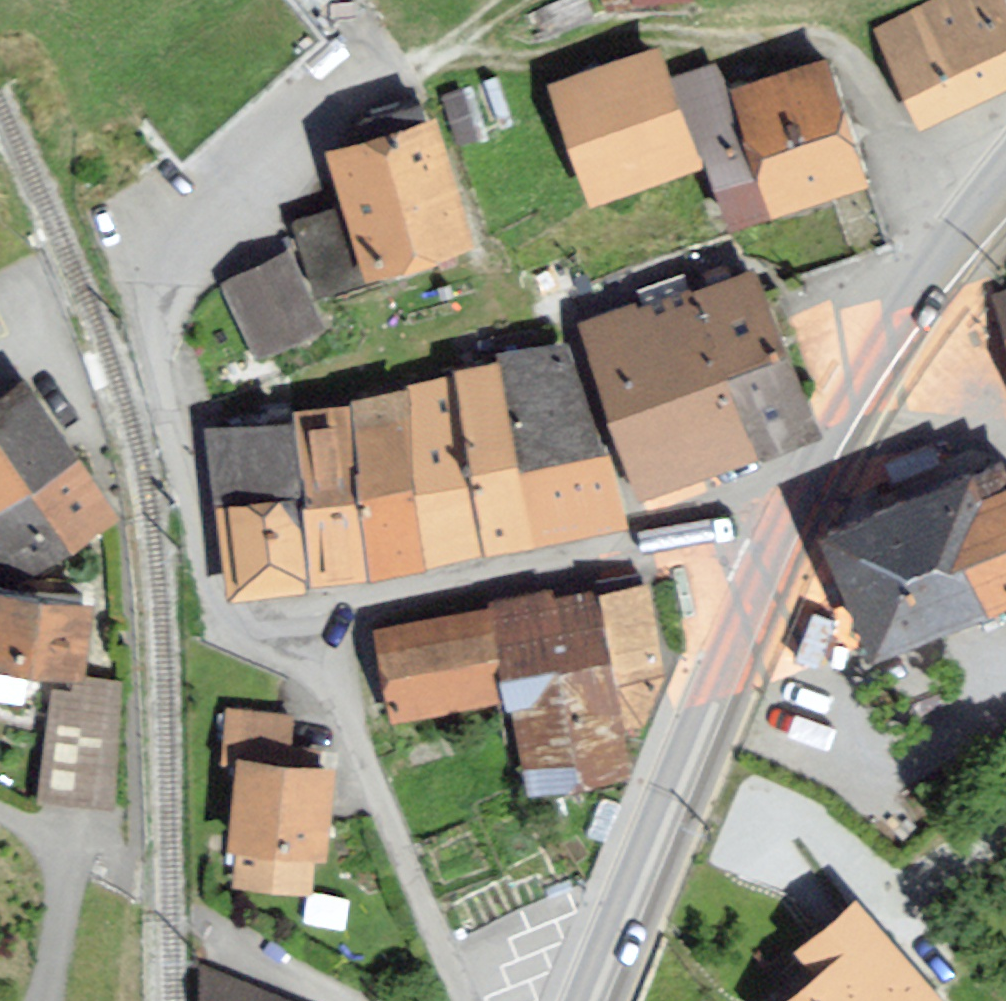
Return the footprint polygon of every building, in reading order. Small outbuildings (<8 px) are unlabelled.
[(883,35),(920,114),(1005,75),(1005,0),(960,0),(883,35)] [(661,43),(559,80),(599,186),(700,148),(661,43)] [(877,178),(832,65),(747,98),(792,212),(877,178)] [(441,123),(328,154),(344,208),(366,282),(476,255),(441,123)] [(366,282),(344,208),(291,224),(313,298),(366,282)] [(289,256),(222,285),(255,363),(323,334),(289,256)] [(749,272),(587,326),(644,497),(806,443),(749,272)] [(995,296),(1005,328),(1005,293),(995,296)] [(620,524),(573,350),(508,367),(555,542),(620,524)] [(508,367),(445,384),(492,558),(555,542),(508,367)] [(29,375),(0,394),(0,567),(108,498),(29,375)] [(492,558),(445,384),(299,416),(323,586),(492,558)] [(323,586),(299,416),(218,427),(242,598),(323,586)] [(1005,602),(1005,464),(822,540),(871,658),(1005,602)] [(649,589),(600,601),(629,735),(645,731),(666,681),(649,589)] [(0,591),(0,660),(79,677),(93,611),(0,591)] [(600,601),(493,619),(505,697),(527,797),(630,781),(629,735),(600,601)] [(493,619),(382,636),(395,714),(505,697),(493,619)] [(334,758),(245,754),(242,845),(330,848),(334,758)] [(860,909),(814,947),(828,963),(782,1000),(937,1000),(860,909)] [(199,983),(248,1000),(272,1000),(278,985),(208,960),(199,983)]
